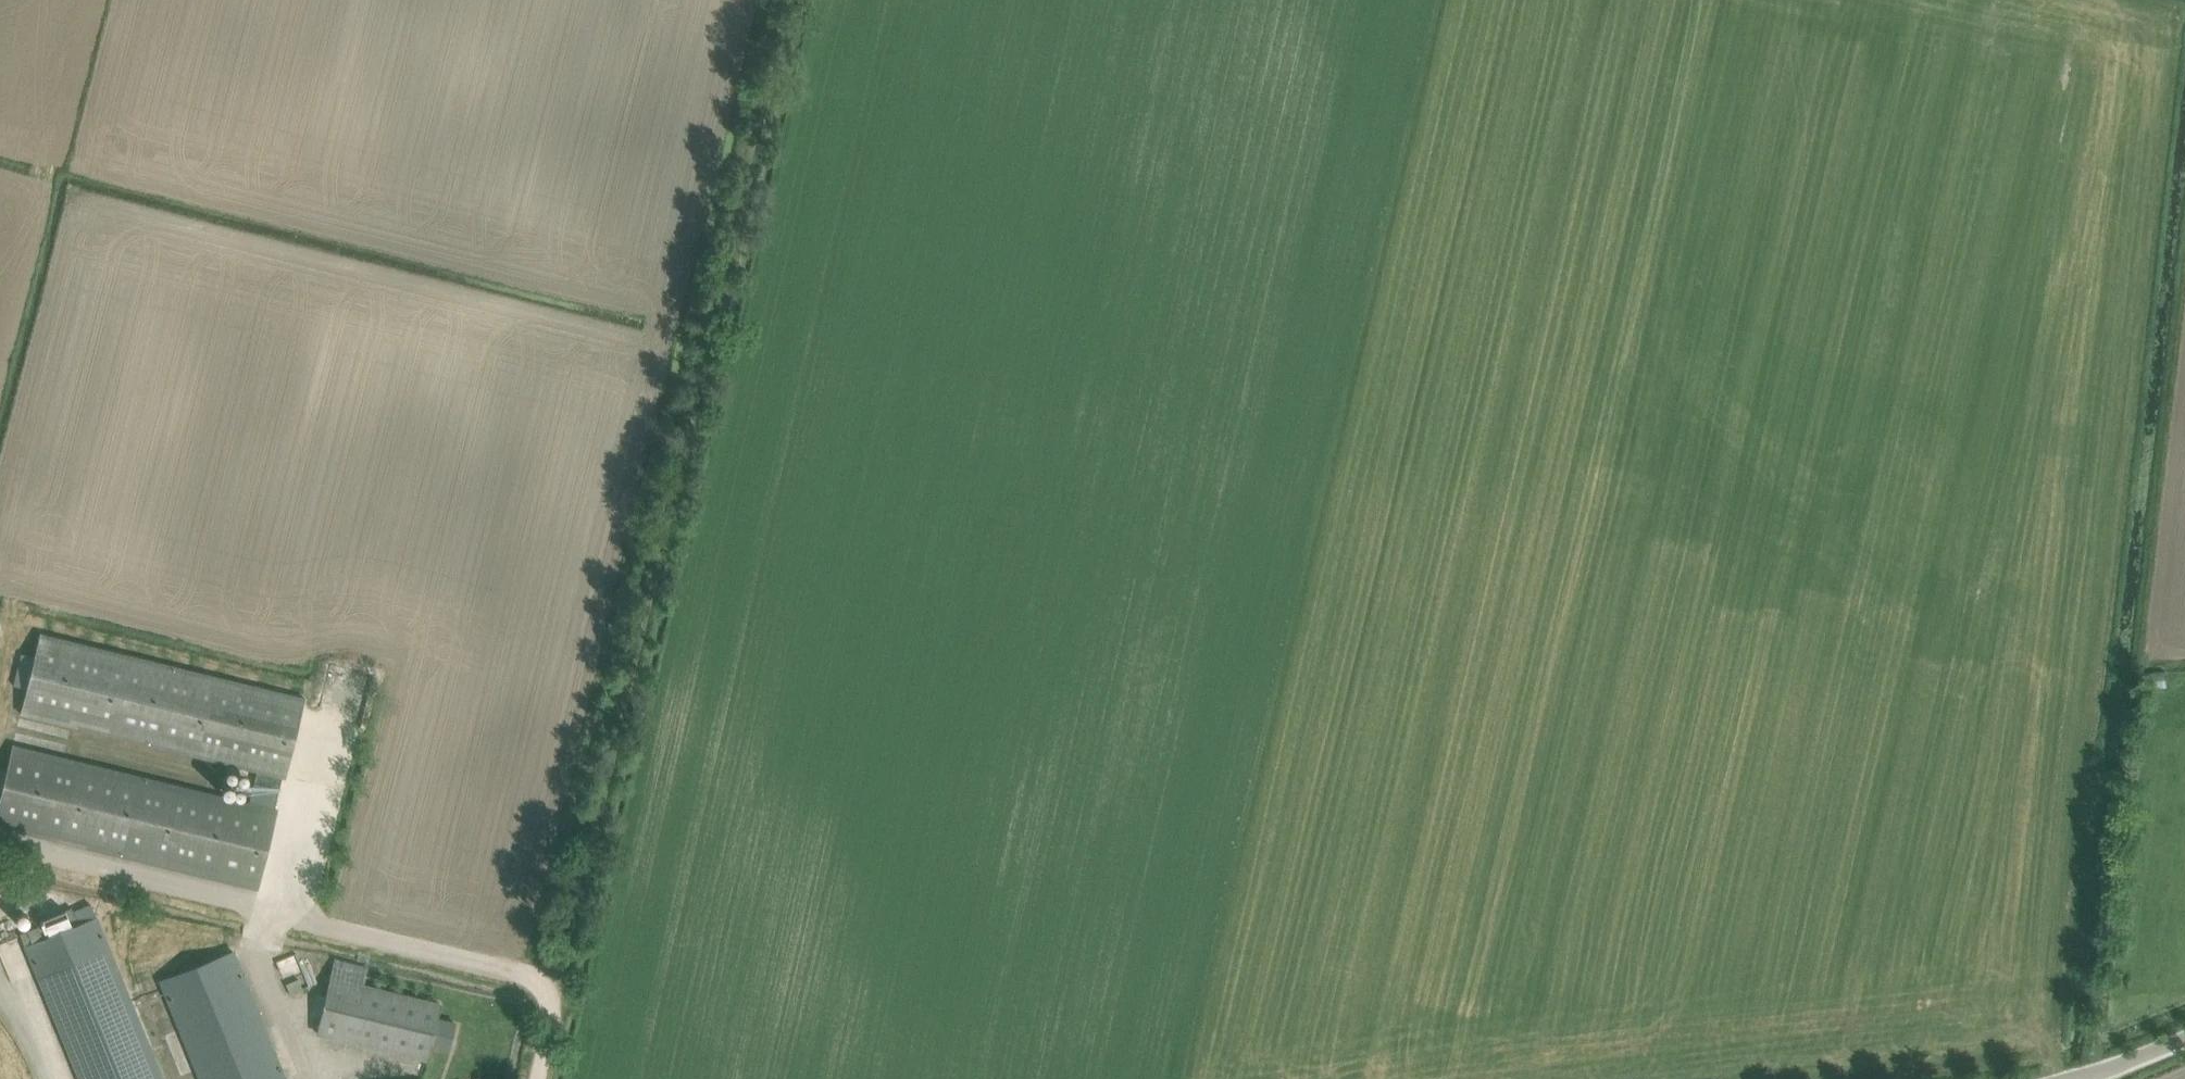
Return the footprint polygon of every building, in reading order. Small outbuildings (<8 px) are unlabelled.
[(257,889),(277,807),(274,806),(281,777),(285,778),(305,696),(40,633),(34,658),(22,655),(14,687),(26,690),(20,715),(256,772),(250,800),(14,744),(7,771),(0,769),(0,828),(257,889)] [(2148,689),(2165,688),(2165,674),(2148,674),(2148,689)] [(79,1078),(163,1078),(109,947),(90,905),(20,933),(37,977),(79,1078)] [(249,988),(233,950),(160,980),(175,1018),(200,1078),(286,1078),(249,988)] [(438,1013),(441,1003),(364,983),(367,967),(334,959),(317,1033),(427,1059),(431,1045),(438,1013)] [(285,985),(290,996),(303,990),(298,979),(285,985)]
